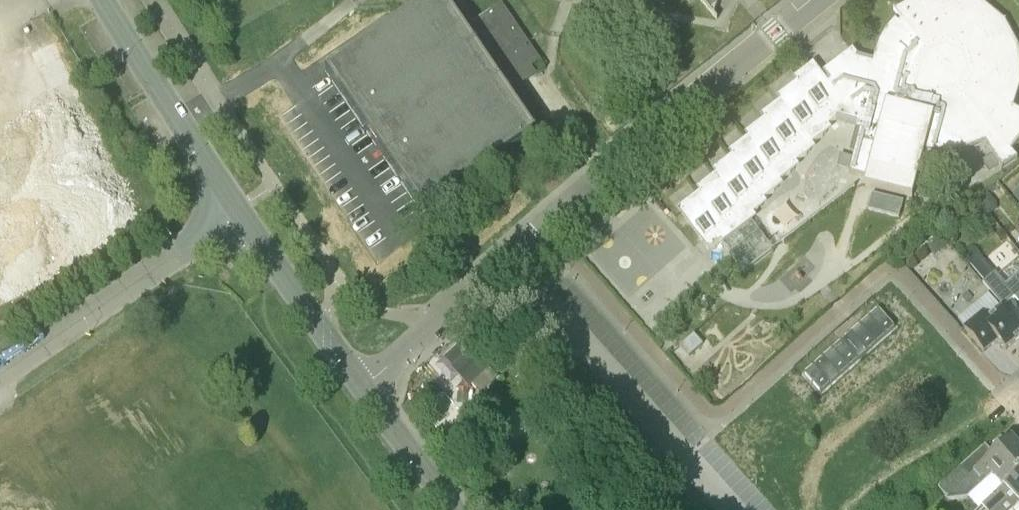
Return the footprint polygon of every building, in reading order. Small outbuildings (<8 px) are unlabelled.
[(541,62),(501,2),(475,20),(462,0),(428,0),(427,1),(427,0),(417,0),(406,8),(409,13),(326,71),(422,212),(506,155),(510,161),(527,149),(524,143),(548,127),(515,79),(541,62)] [(980,2),(975,0),(913,0),(893,11),(899,21),(898,22),(895,19),(886,30),(879,41),(875,53),(873,59),(872,65),(857,61),(852,54),(850,56),(855,62),(829,84),(824,77),(822,79),(827,85),(825,87),(811,71),(796,83),(795,84),(796,84),(798,87),(780,102),(780,103),(783,106),(765,121),(764,121),(765,122),(767,125),(749,140),(749,141),(751,144),(733,159),(733,160),(736,163),(718,178),(717,178),(718,179),(720,182),(702,197),(702,198),(705,201),(687,215),(686,216),(687,216),(689,219),(689,220),(685,223),(698,239),(699,239),(708,250),(705,252),(705,253),(706,253),(711,259),(711,260),(712,262),(724,252),(749,282),(778,259),(755,230),(754,230),(755,225),(755,224),(761,220),(760,219),(765,215),(765,210),(766,210),(777,201),(776,200),(780,196),(781,191),(792,182),(792,181),(796,177),(797,172),(808,163),(807,162),(812,159),(812,153),(823,144),(823,143),(827,140),(828,135),(828,134),(836,128),(856,133),(859,133),(849,173),(865,177),(863,185),(912,198),(917,179),(923,151),(931,152),(960,152),(984,143),(988,149),(987,150),(1000,172),(1001,171),(1001,170),(1015,161),(1016,160),(1014,158),(1010,152),(1018,140),(1018,111),(1012,108),(1018,86),(1018,52),(1018,48),(1004,21),(980,2)] [(717,20),(714,16),(720,0),(700,0),(717,20)] [(36,50),(97,191),(122,181),(61,40),(36,50)] [(1016,227),(1005,236),(1018,252),(1018,231),(1016,227)] [(51,308),(21,234),(0,243),(0,329),(51,308)] [(934,255),(945,246),(939,239),(928,248),(934,255)] [(1007,286),(995,272),(983,283),(1003,306),(1014,297),(1018,303),(1018,275),(1007,286)] [(983,312),(964,328),(984,353),(997,341),(1005,351),(1018,339),(1018,329),(1001,308),(988,318),(983,312)] [(445,359),(452,367),(451,368),(469,388),(490,369),(472,349),(471,350),(464,342),(445,359)] [(1018,473),(1018,450),(1010,440),(994,454),(985,444),(939,487),(947,497),(945,499),(947,500),(967,498),(991,476),(1002,488),(1018,473)] [(1013,509),(1018,505),(1018,473),(1002,488),(1002,489),(982,507),(985,509),(1012,509),(1013,509)]
